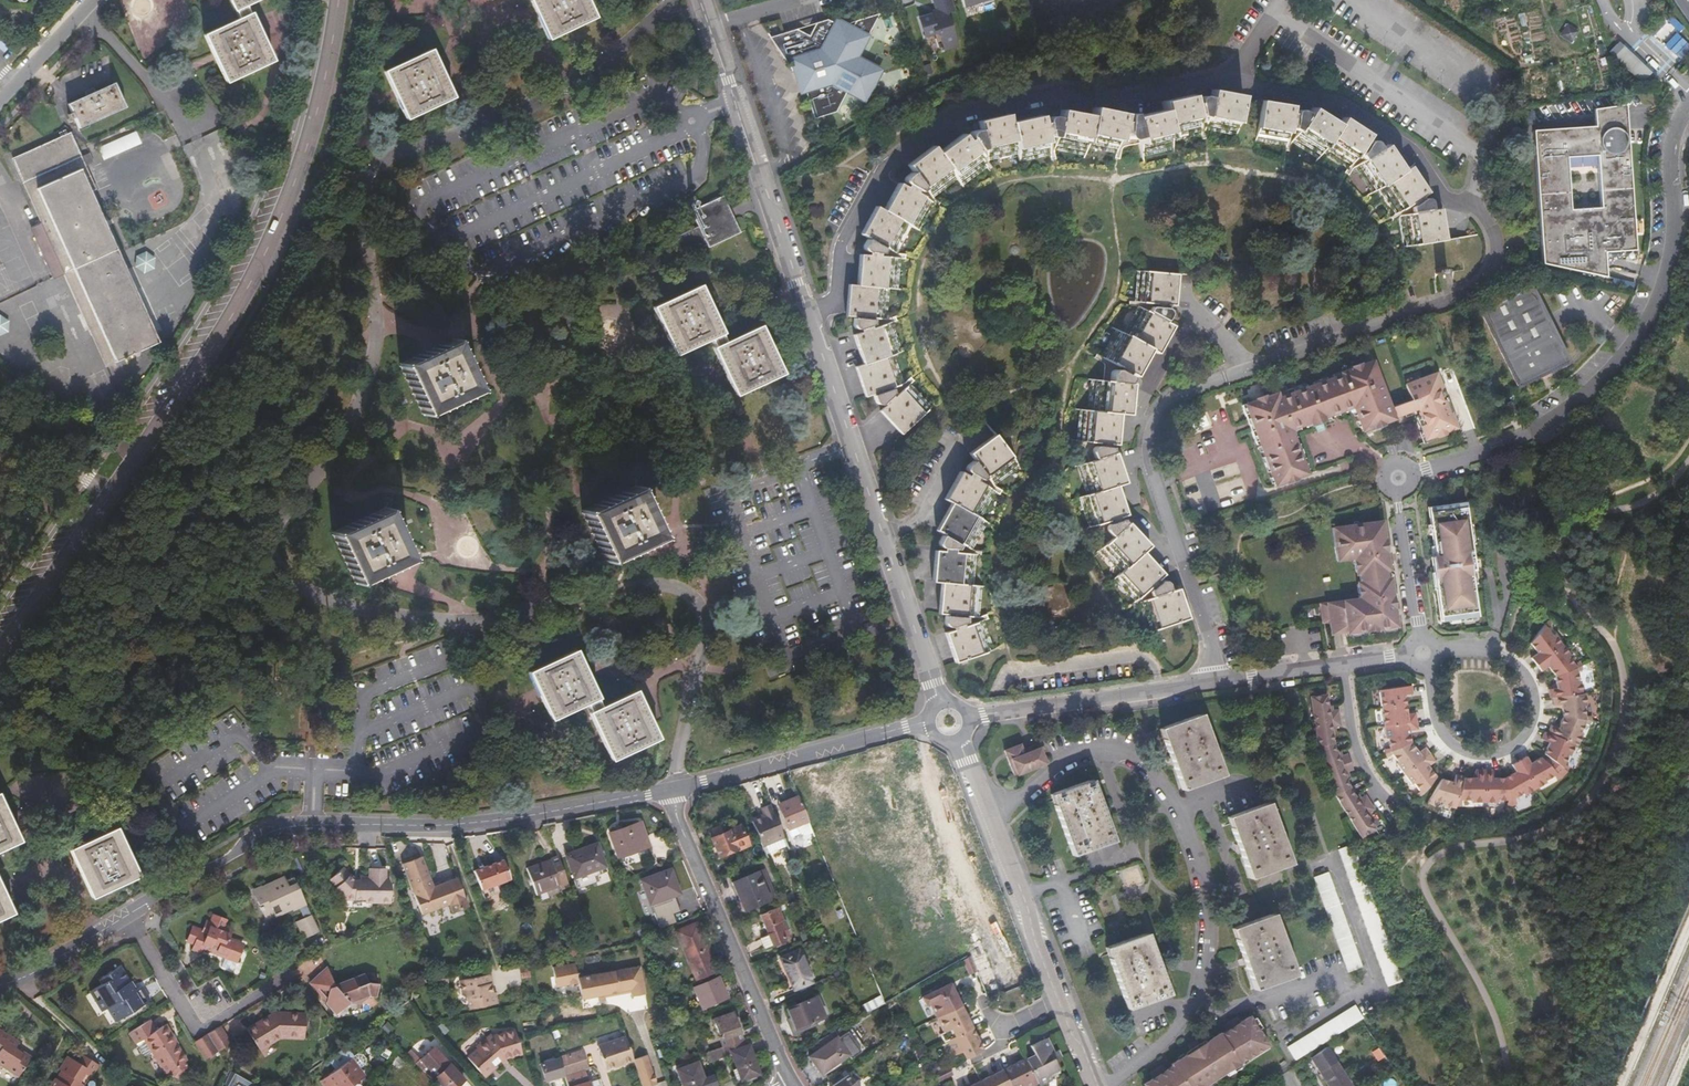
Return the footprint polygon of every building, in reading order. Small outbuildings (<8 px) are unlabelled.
[(580,0),(537,0),(551,31),(586,14),(580,0)] [(921,19),(926,36),(936,33),(941,36),(942,35),(946,49),(958,46),(947,11),(954,9),(951,0),(935,0),(938,8),(939,13),(931,15),(921,19)] [(964,8),(989,0),(961,0),(964,8)] [(768,37),(804,89),(813,117),(834,110),(846,89),(860,96),(868,80),(872,82),(878,69),(860,59),(862,54),(857,51),(864,36),(866,33),(876,13),(854,20),(850,28),(836,20),(834,23),(826,19),(814,23),(808,35),(796,28),(768,37)] [(1679,31),(1684,26),(1672,14),(1650,34),(1676,61),(1688,49),(1688,42),(1679,31)] [(264,58),(246,19),(212,36),(229,74),(264,58)] [(1577,32),(1566,25),(1559,36),(1571,43),(1577,32)] [(1652,72),(1620,41),(1609,52),(1641,83),(1652,72)] [(444,94),(426,55),(391,72),(410,111),(444,94)] [(124,107),(114,83),(68,103),(78,127),(124,107)] [(881,411),(902,433),(930,407),(908,384),(910,382),(907,379),(903,382),(893,353),(900,350),(889,322),(892,320),(890,316),(886,318),(888,287),(896,287),(898,257),(901,257),(901,253),(897,253),(912,224),(917,228),(932,201),(935,202),(936,199),(932,197),(957,179),(960,183),(986,164),(988,166),(991,164),(988,160),(1018,154),(1019,159),(1049,153),(1050,155),(1054,154),(1053,149),(1084,155),(1086,145),(1116,151),(1116,155),(1119,156),(1120,151),(1120,148),(1122,147),(1123,145),(1140,142),(1142,152),(1172,146),(1171,139),(1200,132),(1200,135),(1205,134),(1204,128),(1235,134),(1243,95),(1212,89),(1211,96),(1204,95),(1202,95),(1200,96),(1198,97),(1197,98),(1197,99),(1197,101),(1193,102),(1192,95),(1162,101),(1164,109),(1134,116),(1134,117),(1128,118),(1127,119),(1126,120),(1126,121),(1123,121),(1124,113),(1093,107),(1092,115),(1061,109),(1060,117),(1053,116),(1052,116),(1050,116),(1049,116),(1047,118),(1046,120),(1046,121),(1043,122),(1041,115),(1010,121),(1009,113),(980,120),(981,129),(973,130),(971,131),(970,132),(970,133),(969,135),(970,138),(967,139),(962,133),(937,152),(933,146),(909,164),(913,170),(907,174),(905,176),(904,178),(904,179),(905,181),(906,183),(905,186),(899,183),(884,209),(876,205),(861,233),(868,238),(865,243),(864,245),(864,247),(865,249),(866,250),(868,252),(867,254),(860,254),(857,284),(849,284),(847,315),(854,315),(854,322),(854,324),(855,326),(857,328),(859,328),(860,330),(861,332),(854,334),(864,363),(855,367),(865,396),(873,393),(876,400),(877,402),(878,403),(879,404),(881,404),(883,403),(886,406),(881,411)] [(1249,111),(1260,113),(1262,102),(1251,100),(1249,111)] [(1402,215),(1407,245),(1430,241),(1446,239),(1441,208),(1433,209),(1431,202),(1431,200),(1430,199),(1429,199),(1428,198),(1426,198),(1424,198),(1422,196),(1429,192),(1411,165),(1404,169),(1388,145),(1382,149),(1376,141),(1375,140),(1374,139),(1372,139),(1370,140),(1369,140),(1368,142),(1365,140),(1369,133),(1344,116),(1339,124),(1313,107),(1309,114),(1302,110),(1301,109),(1299,109),(1298,109),(1296,110),(1295,111),(1294,113),(1292,113),(1293,105),(1262,100),(1262,102),(1260,113),(1256,138),(1286,144),(1286,146),(1290,146),(1291,141),(1318,158),(1323,150),(1349,166),(1348,168),(1351,170),(1354,166),(1370,191),(1379,186),(1395,213),(1393,215),(1395,218),(1399,216),(1402,215)] [(1595,115),(1596,125),(1534,130),(1544,261),(1603,276),(1608,277),(1606,252),(1637,250),(1627,130),(1625,105),(1608,106),(1595,108),(1595,115)] [(137,129),(99,145),(105,158),(143,142),(137,129)] [(84,165),(80,156),(69,134),(15,160),(43,223),(32,229),(54,276),(65,271),(106,364),(158,341),(115,244),(81,169),(85,167),(84,165)] [(89,152),(80,156),(84,165),(93,161),(89,152)] [(691,209),(698,225),(661,242),(670,261),(706,244),(707,246),(739,231),(722,194),(691,209)] [(1430,241),(1435,273),(1444,272),(1451,270),(1463,268),(1458,237),(1446,239),(1430,241)] [(442,255),(437,245),(426,250),(430,260),(442,255)] [(136,254),(141,271),(156,267),(152,250),(136,254)] [(1152,630),(1189,617),(1179,588),(1170,590),(1167,581),(1165,580),(1163,580),(1161,580),(1159,578),(1164,573),(1144,550),(1150,545),(1129,522),(1127,523),(1123,519),(1121,518),(1120,519),(1119,515),(1125,513),(1116,484),(1124,481),(1115,453),(1113,453),(1112,451),(1112,449),(1111,447),(1109,446),(1108,446),(1108,442),(1115,442),(1118,412),(1127,413),(1130,382),(1129,382),(1130,377),(1129,376),(1128,374),(1129,372),(1135,375),(1150,348),(1158,352),(1173,324),(1165,321),(1170,310),(1167,308),(1168,304),(1174,304),(1176,272),(1138,270),(1136,301),(1133,301),(1133,305),(1138,305),(1123,333),(1116,329),(1100,357),(1098,355),(1096,359),(1102,362),(1102,379),(1090,378),(1088,410),(1079,409),(1077,439),(1074,439),(1074,443),(1079,444),(1081,445),(1086,462),(1077,465),(1086,494),(1080,496),(1089,525),(1086,526),(1087,530),(1093,528),(1106,542),(1099,549),(1120,571),(1114,576),(1135,600),(1133,601),(1136,604),(1139,601),(1142,600),(1152,630)] [(1546,314),(1531,284),(1480,309),(1518,384),(1538,375),(1539,377),(1548,372),(1547,370),(1568,360),(1546,314)] [(679,346),(714,330),(696,291),(661,307),(679,346)] [(0,316),(0,336),(8,333),(10,322),(1,316),(0,316)] [(774,371),(756,331),(720,347),(739,388),(774,371)] [(477,388),(453,338),(400,364),(424,414),(477,388)] [(1383,425),(1395,421),(1394,420),(1390,408),(1374,361),(1363,365),(1353,368),(1341,373),(1341,375),(1307,386),(1306,383),(1289,389),(1266,397),(1256,400),(1243,405),(1248,419),(1250,418),(1254,429),(1252,430),(1256,444),(1259,443),(1274,486),(1286,481),(1296,478),(1307,474),(1292,430),(1313,423),(1323,419),(1353,409),(1361,431),(1362,433),(1373,429),(1383,425)] [(1437,373),(1405,384),(1410,401),(1390,408),(1394,420),(1418,411),(1420,416),(1417,417),(1424,438),(1436,434),(1444,431),(1455,427),(1437,373)] [(1515,409),(1510,399),(1500,405),(1505,414),(1515,409)] [(945,633),(956,662),(992,649),(982,620),(984,619),(983,615),(979,616),(981,586),(971,585),(973,553),(976,553),(976,550),(972,550),(987,521),(979,517),(994,490),(997,492),(999,488),(994,485),(1018,466),(1001,443),(1014,434),(1004,421),(991,430),(994,435),(970,453),(974,460),(967,465),(966,466),(966,468),(967,470),(968,472),(966,475),(960,472),(945,498),(952,502),(936,530),(943,534),(941,538),(939,542),(939,543),(940,545),(941,547),(944,548),(944,551),(935,551),(933,581),(941,582),(939,612),(945,613),(945,621),(945,622),(946,624),(947,625),(949,627),(951,627),(952,630),(945,633)] [(660,535),(635,483),(582,509),(606,561),(660,535)] [(1434,563),(1430,563),(1430,569),(1433,569),(1433,573),(1431,574),(1434,594),(1436,621),(1474,616),(1469,569),(1472,568),(1465,504),(1428,509),(1434,557),(1434,563)] [(407,556),(385,508),(334,531),(356,580),(407,556)] [(1344,632),(1344,636),(1394,630),(1388,582),(1383,580),(1382,570),(1386,567),(1381,521),(1332,527),(1336,560),(1352,559),(1354,571),(1359,573),(1361,583),(1359,584),(1356,586),(1357,599),(1317,603),(1318,606),(1319,616),(1326,615),(1327,622),(1328,633),(1344,632)] [(1209,570),(1205,571),(1207,578),(1208,582),(1218,579),(1215,568),(1209,570)] [(1535,659),(1540,666),(1567,647),(1560,635),(1558,637),(1552,629),(1550,627),(1536,647),(1541,654),(1535,659)] [(1567,647),(1540,666),(1544,673),(1551,669),(1559,678),(1581,670),(1579,667),(1573,658),(1575,657),(1567,647)] [(555,712),(590,695),(572,655),(537,671),(555,712)] [(1581,670),(1559,678),(1560,689),(1552,690),(1553,700),(1587,696),(1585,683),(1583,683),(1582,673),(1581,670)] [(1385,706),(1410,703),(1409,693),(1417,692),(1416,684),(1383,687),(1385,706)] [(1317,732),(1319,746),(1335,792),(1362,834),(1375,825),(1369,817),(1367,814),(1371,811),(1376,808),(1367,794),(1361,797),(1358,799),(1356,796),(1350,787),(1347,776),(1345,772),(1348,771),(1349,770),(1352,769),(1354,768),(1348,753),(1342,755),(1339,756),(1338,753),(1334,743),(1332,729),(1331,725),(1335,724),(1340,723),(1338,707),(1332,708),(1328,709),(1328,704),(1326,692),(1310,694),(1317,732)] [(650,736),(631,696),(597,711),(615,752),(650,736)] [(1587,696),(1553,700),(1554,708),(1562,708),(1563,718),(1586,722),(1586,718),(1586,708),(1588,708),(1587,696)] [(1387,724),(1421,720),(1420,711),(1411,712),(1410,703),(1385,706),(1387,724)] [(321,726),(322,713),(311,713),(310,725),(321,726)] [(1183,789),(1224,775),(1203,714),(1162,729),(1183,789)] [(1586,722),(1563,718),(1559,727),(1552,725),(1548,733),(1578,747),(1583,734),(1581,733),(1586,724),(1586,722)] [(1393,750),(1416,741),(1414,730),(1422,729),(1421,720),(1387,724),(1389,736),(1391,736),(1392,748),(1393,750)] [(1578,747),(1548,733),(1544,740),(1551,745),(1547,756),(1565,770),(1567,766),(1571,757),(1573,758),(1578,747)] [(1407,774),(1434,753),(1429,747),(1422,751),(1416,741),(1393,750),(1394,753),(1401,762),(1399,763),(1407,774)] [(1025,755),(1024,751),(1022,746),(1006,752),(1015,776),(1046,764),(1040,749),(1035,751),(1034,747),(1029,749),(1030,753),(1025,755)] [(1424,793),(1440,775),(1433,765),(1439,760),(1434,753),(1407,774),(1413,783),(1415,782),(1422,790),(1424,793)] [(1530,777),(1537,790),(1549,783),(1548,782),(1556,777),(1559,776),(1540,760),(1533,764),(1528,756),(1521,761),(1530,777)] [(1526,796),(1537,790),(1530,777),(1521,761),(1513,765),(1517,772),(1507,778),(1512,800),(1515,799),(1524,794),(1526,796)] [(1472,803),(1486,803),(1487,769),(1478,769),(1478,777),(1465,777),(1458,799),(1463,800),(1472,800),(1472,803)] [(1512,800),(1507,778),(1496,777),(1496,770),(1487,769),(1486,803),(1499,803),(1499,801),(1509,801),(1512,800)] [(1458,799),(1465,777),(1465,774),(1457,772),(1454,779),(1447,777),(1431,795),(1435,797),(1444,799),(1443,802),(1456,806),(1458,799)] [(1115,840),(1093,780),(1052,795),(1074,855),(1115,840)] [(810,821),(799,796),(778,805),(789,829),(797,826),(810,821)] [(784,836),(770,803),(761,807),(764,813),(752,818),(763,845),(766,844),(783,837),(784,836)] [(1250,878),(1291,863),(1270,803),(1229,818),(1250,878)] [(12,838),(0,812),(0,844),(12,838)] [(810,821),(797,826),(801,834),(802,835),(804,836),(806,836),(814,833),(810,821)] [(640,822),(609,833),(618,857),(648,847),(640,822)] [(725,832),(715,837),(712,838),(720,857),(739,849),(738,846),(749,841),(742,825),(725,832)] [(712,829),(715,837),(725,832),(722,825),(712,829)] [(130,872),(112,833),(78,849),(96,889),(130,872)] [(786,845),(783,837),(766,844),(770,852),(786,845)] [(1403,977),(1353,840),(1339,846),(1388,982),(1403,977)] [(597,843),(565,855),(573,879),(606,867),(597,843)] [(422,856),(403,863),(421,913),(450,902),(454,911),(468,906),(457,877),(433,885),(422,856)] [(569,886),(558,858),(527,869),(536,894),(560,885),(561,889),(569,886)] [(502,861),(474,871),(480,889),(509,879),(502,861)] [(340,869),(330,879),(337,886),(334,889),(344,899),(365,899),(365,903),(386,903),(386,869),(369,869),(368,879),(359,879),(359,881),(352,881),(340,869)] [(745,910),(776,896),(765,870),(733,884),(745,910)] [(670,872),(642,882),(645,892),(647,891),(651,902),(665,897),(666,898),(678,894),(670,872)] [(1364,967),(1330,872),(1315,877),(1340,946),(1349,972),(1364,967)] [(263,892),(255,896),(266,919),(291,907),(293,911),(299,908),(304,918),(295,922),(304,939),(318,931),(292,878),(285,881),(284,878),(261,889),(263,892)] [(790,934),(778,908),(761,915),(769,935),(763,938),(767,948),(785,940),(784,937),(790,934)] [(1255,989),(1297,975),(1275,913),(1233,929),(1255,989)] [(192,927),(186,941),(194,944),(196,937),(203,940),(200,947),(209,950),(210,947),(216,950),(215,954),(223,957),(221,964),(232,969),(242,946),(238,944),(239,943),(228,939),(231,930),(224,926),(226,920),(213,915),(209,924),(206,922),(202,931),(192,927)] [(696,981),(716,972),(697,924),(677,932),(696,981)] [(1128,1008),(1169,994),(1148,933),(1107,948),(1128,1008)] [(647,939),(640,942),(644,952),(651,949),(647,939)] [(569,947),(571,956),(586,953),(585,944),(569,947)] [(987,991),(999,986),(984,948),(971,953),(987,991)] [(795,988),(812,981),(799,951),(782,957),(795,988)] [(578,986),(580,994),(642,982),(639,968),(577,980),(574,964),(552,968),(556,991),(578,986)] [(139,988),(135,990),(131,993),(126,985),(127,983),(118,968),(100,980),(102,984),(99,986),(88,993),(100,1013),(106,1009),(115,1023),(147,1002),(139,988)] [(327,968),(315,981),(323,990),(328,990),(327,1001),(337,1012),(349,1001),(361,1003),(369,995),(376,996),(377,984),(367,983),(368,974),(353,980),(352,979),(334,986),(327,968)] [(491,984),(489,973),(458,980),(461,996),(465,998),(467,1009),(496,1003),(493,992),(492,992),(490,993),(488,985),(490,984),(491,984)] [(718,978),(694,989),(702,1008),(726,997),(718,978)] [(131,993),(135,990),(130,982),(127,983),(126,985),(131,993)] [(642,982),(580,994),(581,1001),(598,998),(603,997),(630,992),(631,996),(631,1000),(645,997),(642,982)] [(937,1017),(962,1005),(955,992),(951,983),(922,997),(926,1005),(930,1003),(937,1017)] [(604,1001),(631,996),(630,992),(603,997),(604,1001)] [(796,1027),(824,1016),(817,997),(788,1008),(796,1027)] [(973,1027),(962,1005),(937,1017),(944,1031),(940,1034),(944,1042),(948,1040),(973,1027)] [(1287,1047),(1295,1059),(1362,1017),(1354,1005),(1287,1047)] [(274,1013),(248,1029),(260,1050),(281,1038),(304,1038),(306,1014),(274,1013)] [(723,1047),(743,1040),(733,1013),(714,1019),(723,1047)] [(403,1014),(397,1020),(403,1026),(409,1020),(403,1014)] [(1156,1076),(1146,1083),(1149,1085),(1201,1085),(1246,1057),(1247,1059),(1269,1044),(1249,1016),(1240,1021),(1239,1020),(1233,1025),(1233,1026),(1228,1029),(1222,1033),(1221,1032),(1202,1045),(1201,1043),(1195,1046),(1196,1048),(1192,1051),(1173,1063),(1173,1064),(1167,1068),(1166,1067),(1159,1071),(1160,1073),(1156,1076)] [(1233,1025),(1239,1020),(1238,1018),(1226,1026),(1228,1029),(1233,1026),(1233,1025)] [(164,1074),(168,1072),(184,1062),(186,1061),(176,1045),(174,1046),(162,1027),(156,1031),(149,1021),(130,1033),(145,1058),(151,1053),(164,1074)] [(230,1044),(220,1026),(208,1033),(218,1051),(230,1044)] [(861,1051),(844,1027),(838,1030),(834,1032),(838,1037),(810,1057),(821,1073),(849,1054),(852,1057),(861,1051)] [(984,1050),(973,1027),(948,1040),(956,1055),(963,1052),(966,1059),(970,1057),(984,1050)] [(16,1077),(30,1056),(15,1046),(18,1042),(0,1031),(0,1067),(16,1077)] [(478,1051),(468,1058),(482,1074),(491,1067),(492,1069),(505,1059),(521,1054),(514,1031),(492,1036),(476,1049),(478,1051)] [(208,1033),(194,1041),(205,1059),(218,1051),(208,1033)] [(1045,1035),(1034,1041),(1048,1069),(1057,1064),(1053,1055),(1052,1053),(1053,1052),(1052,1050),(1045,1035)] [(626,1038),(598,1048),(606,1071),(634,1062),(633,1060),(626,1038)] [(535,1040),(530,1042),(534,1056),(553,1050),(551,1041),(537,1046),(535,1040)] [(745,1046),(743,1040),(723,1047),(725,1053),(731,1051),(741,1081),(760,1075),(749,1045),(745,1046)] [(1048,1069),(1034,1041),(1031,1043),(1035,1052),(1027,1057),(1039,1080),(1051,1074),(1048,1069)] [(1190,1047),(1192,1051),(1196,1048),(1195,1046),(1201,1043),(1200,1041),(1190,1047)] [(346,1046),(329,1059),(336,1069),(321,1081),(325,1085),(349,1085),(364,1075),(359,1067),(352,1058),(354,1056),(353,1055),(346,1046)] [(417,1065),(439,1085),(453,1085),(462,1077),(434,1047),(417,1065)] [(723,1047),(706,1052),(710,1062),(726,1057),(725,1053),(723,1047)] [(1373,1052),(1379,1061),(1385,1056),(1379,1047),(1373,1052)] [(581,1051),(559,1058),(564,1075),(565,1077),(582,1072),(588,1070),(581,1051)] [(357,1052),(353,1055),(354,1056),(352,1058),(359,1067),(365,1063),(366,1058),(362,1053),(357,1052)] [(633,1060),(634,1062),(642,1085),(650,1085),(657,1084),(647,1055),(633,1060)] [(67,1057),(59,1069),(62,1072),(57,1080),(55,1079),(50,1085),(84,1085),(79,1081),(85,1073),(90,1077),(98,1065),(85,1056),(79,1065),(67,1057)] [(398,1057),(391,1063),(398,1070),(404,1063),(398,1057)] [(1039,1080),(1027,1057),(1017,1063),(1028,1085),(1032,1085),(1040,1082),(1039,1080)] [(564,1075),(559,1058),(540,1064),(545,1082),(564,1075)] [(1337,1061),(1320,1072),(1329,1085),(1351,1085),(1353,1085),(1337,1061)] [(184,1062),(168,1072),(172,1078),(177,1079),(186,1074),(188,1068),(184,1062)] [(677,1070),(682,1085),(706,1085),(697,1062),(677,1070)] [(1017,1063),(1003,1070),(1012,1085),(1016,1085),(1020,1084),(1021,1085),(1028,1085),(1017,1063)] [(1057,1064),(1048,1069),(1051,1074),(1060,1069),(1057,1064)] [(1153,1072),(1156,1076),(1160,1073),(1159,1071),(1166,1067),(1165,1064),(1153,1072)] [(936,1074),(940,1081),(953,1074),(949,1067),(936,1074)] [(1003,1070),(981,1081),(984,1085),(1012,1085),(1003,1070)] [(230,1071),(224,1083),(231,1085),(235,1079),(248,1085),(251,1085),(252,1084),(230,1071)] [(567,1085),(590,1085),(589,1082),(586,1083),(582,1072),(565,1077),(567,1085)] [(836,1085),(846,1078),(843,1073),(833,1080),(836,1085)] [(846,1078),(836,1085),(835,1085),(856,1085),(849,1076),(846,1078)]
